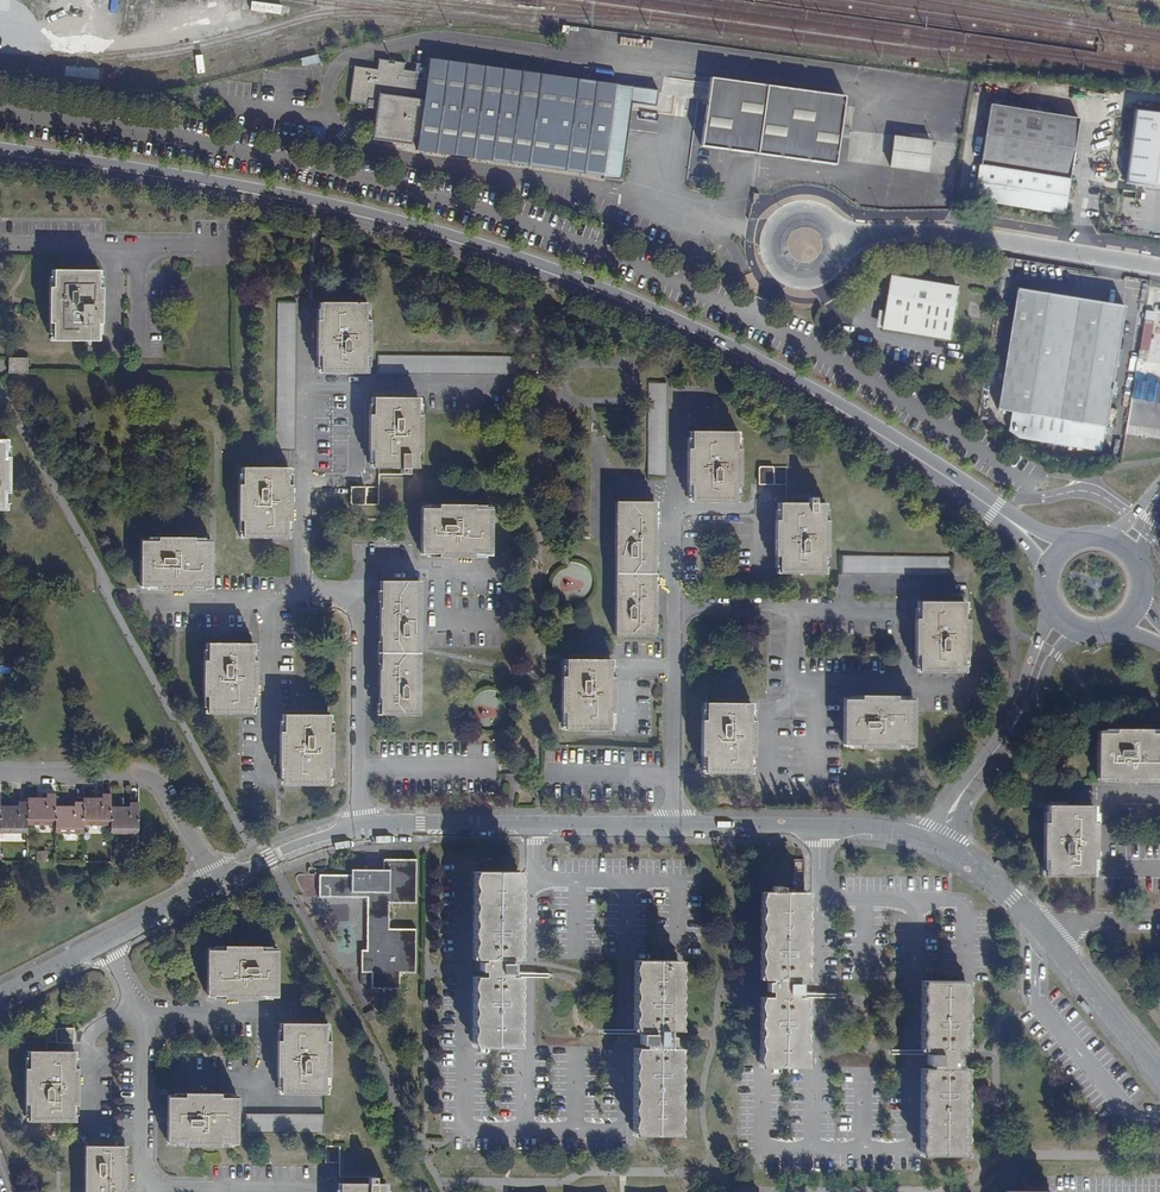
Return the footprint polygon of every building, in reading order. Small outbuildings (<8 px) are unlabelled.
[(8,14),(10,0),(0,0),(0,13),(8,14)] [(74,8),(75,0),(37,0),(37,2),(74,8)] [(282,8),(251,5),(250,13),(282,17),(282,8)] [(316,54),(301,58),(303,65),(318,61),(316,54)] [(657,89),(615,83),(429,58),(427,72),(403,69),(404,62),(378,58),(377,69),(353,66),(348,102),(368,105),(369,101),(377,102),(372,138),(411,144),(412,137),(418,138),(416,150),(603,175),(602,179),(621,181),(622,168),(631,103),(655,106),(657,89)] [(845,96),(710,77),(701,145),(796,159),(835,164),(845,96)] [(984,133),(980,165),(974,199),(1018,206),(1064,213),(1069,180),(1079,118),(1061,115),(989,104),(984,133)] [(1134,110),(1130,146),(1128,156),(1125,183),(1159,187),(1159,113),(1134,110)] [(931,141),(894,136),(890,167),(927,172),(931,141)] [(1128,156),(1130,146),(1121,145),(1120,155),(1128,156)] [(1003,257),(1000,275),(1011,276),(1014,259),(1003,257)] [(98,271),(54,270),(53,288),(49,288),(49,323),(52,323),(52,340),(84,340),(84,346),(91,346),(91,341),(97,341),(97,324),(102,324),(102,288),(98,288),(98,271)] [(956,287),(929,283),(929,286),(916,285),(916,281),(889,277),(884,312),(881,329),(881,330),(948,340),(956,287)] [(1016,288),(997,409),(1034,415),(1031,436),(1068,441),(1101,450),(1105,426),(1124,305),(1071,297),(1016,288)] [(276,450),(294,450),(296,303),(278,303),(276,450)] [(365,303),(321,303),(321,320),(317,320),(316,356),(320,356),(320,373),(365,373),(365,356),(369,356),(370,320),(365,320),(365,303)] [(881,329),(884,312),(877,311),(874,328),(881,329)] [(1146,359),(1152,321),(1145,319),(1140,349),(1139,349),(1137,358),(1146,359)] [(517,356),(378,355),(378,373),(517,374),(517,356)] [(13,372),(27,372),(26,358),(13,358),(13,372)] [(1135,380),(1132,397),(1159,402),(1159,397),(1159,384),(1135,380)] [(666,383),(649,383),(649,476),(666,476),(666,383)] [(418,398),(373,397),(373,414),(369,414),(368,450),(372,450),(372,468),(400,468),(400,474),(408,474),(408,468),(417,469),(417,451),(421,451),(421,415),(418,415),(418,398)] [(691,484),(691,502),(735,502),(735,484),(739,484),(740,449),(736,449),(736,432),(692,431),(692,449),(687,449),(686,484),(691,484)] [(5,509),(5,493),(9,493),(9,457),(6,457),(5,440),(0,440),(0,509),(5,509)] [(242,519),(242,538),(287,538),(287,520),(291,520),(291,484),(287,484),(287,466),(242,466),(242,484),(237,484),(237,519),(242,519)] [(772,467),(759,467),(759,484),(772,484),(772,467)] [(364,486),(351,486),(351,504),(364,504),(364,486)] [(809,503),(779,503),(779,520),(775,520),(775,556),(779,556),(778,573),(823,573),(823,557),(828,556),(828,521),(824,521),(824,503),(815,503),(815,498),(809,498),(809,503)] [(654,502),(616,502),(616,635),(653,635),(653,619),(655,619),(655,591),(654,591),(654,557),(656,557),(656,529),(654,529),(654,502)] [(421,509),(421,554),(438,554),(438,558),(474,558),(474,554),(491,554),(491,509),(474,509),(474,505),(439,505),(439,509),(421,509)] [(141,541),(140,586),(157,586),(157,590),(193,591),(194,587),(210,587),(211,542),(194,541),(194,537),(158,537),(158,541),(141,541)] [(952,557),(842,556),(842,573),(952,574),(952,557)] [(420,581),(381,581),(381,607),(379,607),(378,635),(380,635),(380,669),(378,669),(378,697),(380,697),(379,715),(419,715),(420,581)] [(918,654),(918,672),(963,672),(963,654),(967,654),(967,619),(963,618),(963,601),(919,601),(918,618),(913,618),(913,654),(918,654)] [(207,696),(207,714),(251,714),(251,696),(255,696),(255,661),(251,661),(251,644),(207,644),(207,661),(202,661),(202,696),(207,696)] [(565,712),(565,730),(609,730),(609,712),(613,712),(613,677),(609,677),(609,659),(565,659),(565,677),(560,677),(560,712),(565,712)] [(862,699),(844,699),(843,744),(862,744),(861,748),(897,749),(897,744),(915,745),(915,700),(897,700),(898,694),(862,694),(862,699)] [(705,755),(704,773),(749,774),(749,756),(753,756),(753,721),(749,721),(749,703),(705,703),(705,720),(700,720),(700,755),(705,755)] [(283,767),(283,785),(328,785),(328,767),(332,767),(332,732),(328,732),(328,714),(283,714),(283,731),(278,731),(278,766),(283,767)] [(1097,733),(1097,778),(1115,778),(1115,782),(1150,782),(1150,778),(1159,778),(1159,733),(1150,733),(1150,728),(1115,728),(1115,733),(1097,733)] [(27,827),(27,818),(55,819),(55,827),(82,827),(82,819),(110,819),(110,827),(138,827),(138,803),(129,803),(129,807),(120,807),(110,807),(110,795),(102,794),(102,799),(94,799),(83,799),(83,803),(74,803),(74,807),(65,806),(55,806),(55,794),(46,794),(46,799),(34,799),(27,799),(27,802),(19,802),(19,806),(7,806),(0,806),(0,826),(27,827)] [(1047,857),(1047,875),(1091,876),(1092,858),(1096,858),(1096,822),(1092,822),(1092,805),(1047,805),(1047,822),(1042,822),(1042,857),(1047,857)] [(798,909),(799,892),(782,892),(782,886),(792,886),(793,859),(787,853),(757,852),(756,886),(772,886),(772,892),(763,892),(760,979),(771,979),(771,982),(767,982),(767,990),(770,990),(770,997),(761,996),(759,1066),(803,1068),(805,997),(795,997),(795,993),(799,993),(799,984),(796,984),(796,980),(804,980),(806,909),(798,909)] [(383,875),(319,874),(319,897),(367,898),(366,950),(361,950),(361,972),(371,972),(371,988),(399,989),(399,973),(415,973),(415,929),(388,929),(389,903),(416,903),(417,860),(383,859),(383,875)] [(511,889),(511,872),(476,872),(476,959),(482,959),(482,962),(478,962),(478,970),(482,970),(482,976),(475,976),(475,1046),(516,1046),(516,977),(509,977),(509,973),(512,973),(512,963),(509,963),(509,959),(517,959),(517,889),(511,889)] [(806,892),(799,892),(798,909),(806,909),(806,892)] [(225,950),(207,950),(207,995),(225,995),(225,999),(260,999),(260,995),(278,995),(278,951),(261,950),(261,945),(225,945),(225,950)] [(678,961),(636,960),(635,1030),(644,1030),(643,1033),(640,1033),(640,1044),(643,1044),(643,1048),(635,1048),(634,1135),(676,1135),(678,1048),(669,1048),(669,1045),(672,1045),(672,1036),(669,1036),(669,1030),(677,1030),(678,961)] [(965,981),(923,981),(924,1050),(931,1050),(931,1054),(927,1054),(927,1064),(931,1064),(931,1068),(923,1068),(923,1156),(964,1156),(964,1068),(957,1068),(957,1065),(960,1065),(960,1056),(957,1056),(957,1051),(965,1051),(965,981)] [(280,1076),(280,1094),(325,1094),(325,1076),(329,1076),(329,1041),(324,1041),(324,1024),(281,1024),(280,1041),(276,1041),(275,1076),(280,1076)] [(73,1029),(55,1029),(55,1042),(73,1042),(73,1029)] [(28,1103),(28,1121),(73,1122),(73,1104),(77,1103),(77,1068),(73,1068),(73,1051),(28,1050),(28,1068),(23,1068),(23,1103),(28,1103)] [(185,1098),(167,1098),(167,1142),(185,1142),(185,1146),(219,1146),(219,1142),(237,1142),(237,1099),(220,1099),(220,1094),(185,1093),(185,1098)] [(323,1115),(246,1115),(246,1133),(323,1133),(323,1115)] [(84,1146),(84,1191),(123,1191),(124,1191),(125,1164),(123,1164),(123,1146),(84,1146)] [(339,1183),(339,1191),(384,1191),(384,1184),(375,1183),(375,1177),(368,1177),(368,1184),(339,1183)]
